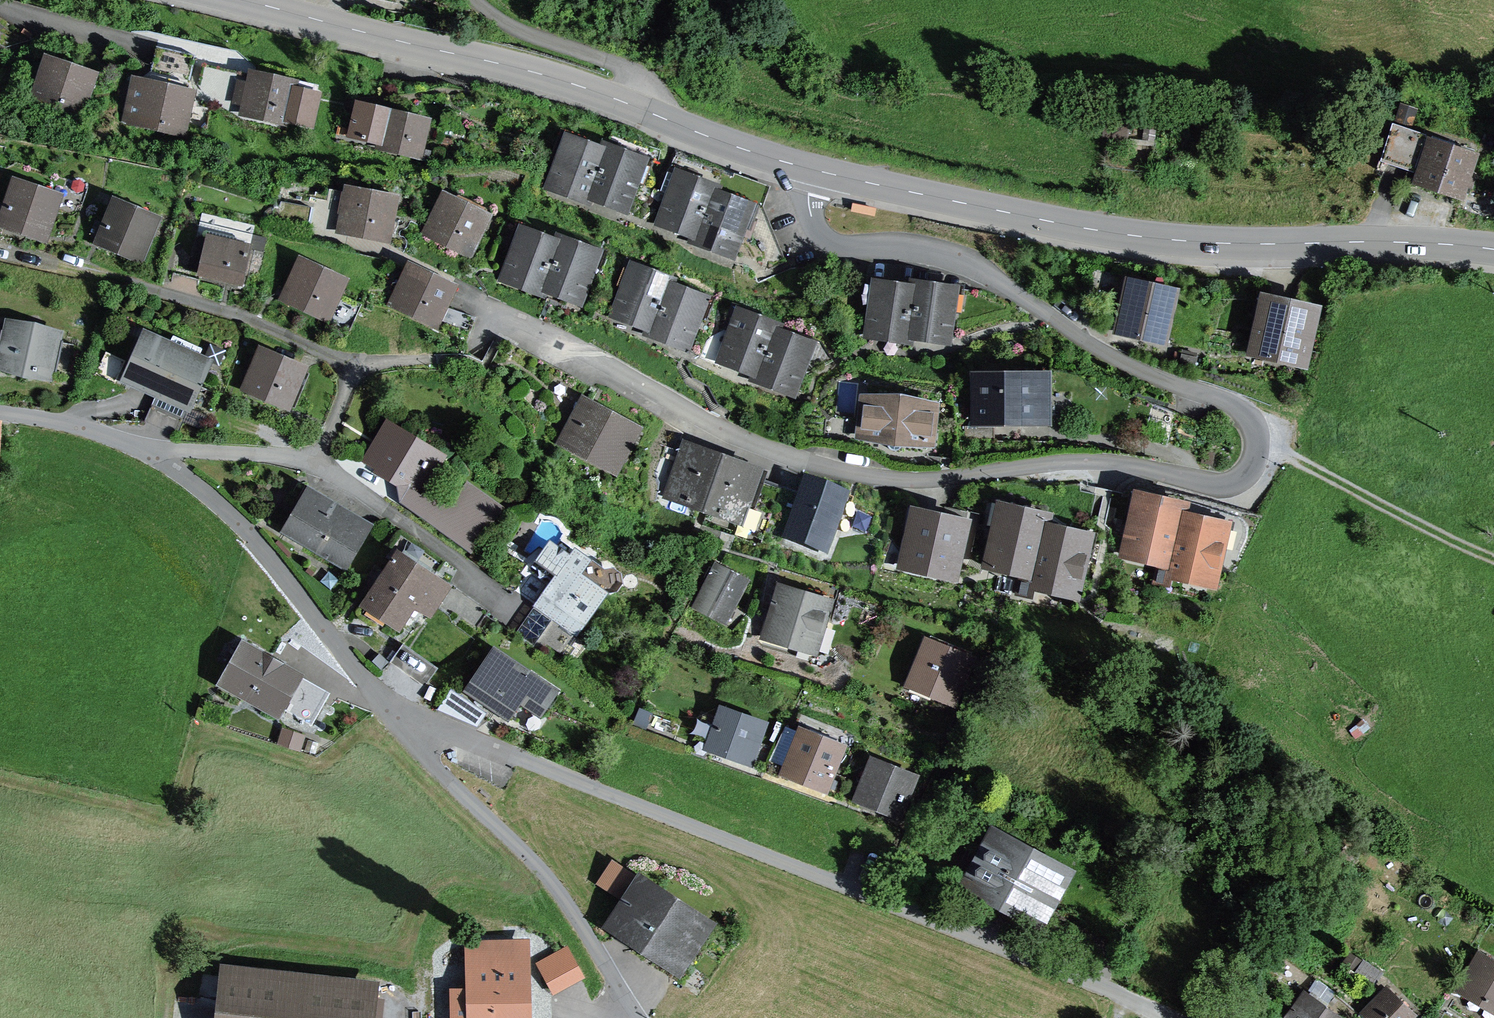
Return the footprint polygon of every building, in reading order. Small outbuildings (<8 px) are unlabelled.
[(143,69),(111,46),(101,61),(133,83),(143,69)] [(178,129),(195,56),(156,47),(146,88),(137,86),(134,98),(131,98),(126,117),(178,129)] [(49,65),(39,96),(77,109),(87,78),(49,65)] [(202,67),(194,101),(283,121),(283,118),(309,123),(315,98),(289,92),(291,87),(202,67)] [(360,109),(353,133),(382,141),(380,146),(414,156),(423,127),(360,109)] [(1393,126),(1382,161),(1419,173),(1416,182),(1460,197),(1474,156),(1453,148),(1455,144),(1432,136),(1431,138),(1393,126)] [(587,199),(588,194),(603,155),(569,141),(552,186),(587,199)] [(640,163),(605,150),(588,194),(623,207),(640,163)] [(758,205),(765,186),(735,175),(728,194),(758,205)] [(662,222),(697,235),(698,233),(714,191),(679,178),(662,222)] [(43,234),(57,199),(15,185),(9,206),(0,203),(0,220),(43,234)] [(697,235),(695,240),(730,253),(747,209),(712,195),(714,191),(697,235)] [(316,198),(311,221),(386,235),(392,201),(343,192),(340,203),(316,198)] [(444,199),(429,231),(469,250),(484,218),(444,199)] [(274,201),(268,229),(281,236),(306,241),(312,208),(274,201)] [(96,220),(90,235),(139,256),(155,222),(115,204),(107,225),(96,220)] [(506,278),(541,291),(543,286),(558,247),(522,234),(506,278)] [(208,239),(199,274),(241,283),(249,249),(208,239)] [(594,255),(559,242),(558,247),(543,286),(578,300),(594,255)] [(301,264),(287,296),(327,314),(341,282),(301,264)] [(435,320),(450,288),(410,270),(396,301),(435,320)] [(649,332),(650,332),(668,283),(633,270),(617,314),(651,327),(649,332)] [(669,284),(668,283),(650,332),(685,346),(702,301),(667,288),(669,284)] [(870,334),(907,339),(914,292),(877,286),(870,334)] [(1130,286),(1120,330),(1162,339),(1172,295),(1130,286)] [(952,292),(915,287),(907,339),(909,339),(909,334),(945,339),(952,292)] [(1265,303),(1254,352),(1303,363),(1314,314),(1265,303)] [(774,329),(739,315),(723,360),(758,373),(774,329)] [(3,351),(0,363),(0,365),(49,375),(50,371),(67,375),(74,345),(56,341),(57,337),(60,337),(61,334),(57,333),(56,336),(10,326),(11,323),(6,322),(6,326),(8,326),(7,330),(0,329),(0,351),(3,351)] [(775,329),(774,329),(756,378),(791,391),(808,346),(774,333),(775,329)] [(144,334),(125,379),(127,377),(188,405),(189,407),(208,364),(206,365),(167,348),(168,345),(144,334)] [(262,353),(247,388),(287,405),(301,370),(262,353)] [(577,385),(562,377),(548,404),(562,412),(577,385)] [(979,379),(979,404),(976,404),(976,407),(979,407),(979,419),(1044,419),(1044,379),(979,379)] [(562,412),(579,421),(586,407),(593,394),(577,385),(562,412)] [(867,399),(863,436),(888,439),(888,446),(894,451),(901,448),(902,440),(927,443),(931,406),(867,399)] [(632,432),(586,407),(579,421),(567,443),(612,467),(632,432)] [(964,426),(964,441),(994,441),(994,426),(964,426)] [(366,463),(416,493),(431,470),(424,466),(428,454),(396,434),(385,452),(376,447),(366,463)] [(668,495),(701,506),(717,459),(685,448),(668,495)] [(756,473),(724,462),(708,509),(739,520),(756,473)] [(870,514),(806,489),(788,536),(824,549),(830,533),(838,536),(863,530),(870,514)] [(309,492),(285,532),(288,531),(307,541),(305,544),(344,566),(367,526),(365,527),(308,495),(309,492)] [(1138,499),(1126,553),(1161,561),(1157,581),(1167,583),(1169,573),(1212,583),(1224,529),(1180,519),(1182,509),(1138,499)] [(1231,520),(1233,513),(1192,500),(1190,507),(1231,520)] [(1001,510),(989,564),(1024,572),(1019,593),(1029,595),(1032,584),(1074,594),(1086,540),(1043,530),(1045,520),(1001,510)] [(915,516),(904,565),(952,576),(963,527),(915,516)] [(574,559),(550,541),(531,566),(538,571),(538,577),(542,579),(546,577),(552,581),(535,605),(553,618),(551,621),(559,626),(546,641),(569,658),(577,648),(573,646),(578,639),(574,636),(611,585),(608,583),(607,575),(601,571),(593,572),(589,569),(588,561),(582,557),(574,559)] [(395,564),(367,604),(398,624),(408,608),(425,619),(428,615),(468,642),(486,615),(429,575),(429,567),(404,550),(401,556),(397,554),(392,562),(395,564)] [(716,569),(698,605),(724,618),(742,583),(716,569)] [(781,591),(767,635),(812,649),(825,604),(781,591)] [(927,643),(911,684),(951,700),(968,660),(927,643)] [(240,647),(221,682),(278,715),(298,679),(240,647)] [(520,702),(540,715),(557,690),(536,676),(532,684),(489,655),(466,690),(496,710),(497,708),(508,716),(509,719),(520,702)] [(702,717),(693,740),(749,760),(760,726),(723,712),(719,723),(702,717)] [(780,770),(796,728),(785,724),(769,766),(780,770)] [(802,733),(786,772),(824,786),(839,747),(802,733)] [(874,764),(860,797),(906,816),(912,802),(903,798),(911,778),(874,764)] [(971,881),(987,890),(982,899),(1033,927),(1062,873),(996,837),(971,881)] [(618,925),(675,962),(698,926),(641,889),(618,925)] [(566,947),(538,962),(554,992),(581,976),(566,947)] [(1485,1002),(1493,1007),(1493,969),(1480,961),(1481,963),(1465,990),(1472,994),(1469,998),(1482,1006),(1485,1002)] [(459,1017),(520,1017),(519,972),(475,973),(475,993),(458,993),(459,1017)] [(373,993),(224,976),(219,1017),(370,1017),(373,993)] [(1320,976),(1310,987),(1327,1003),(1337,992),(1320,976)] [(1410,1016),(1385,990),(1363,1013),(1369,1017),(1408,1017),(1410,1016)] [(1336,995),(1330,1006),(1351,1016),(1356,1006),(1336,995)] [(1292,1017),(1330,1017),(1306,1000),(1292,1017)]
